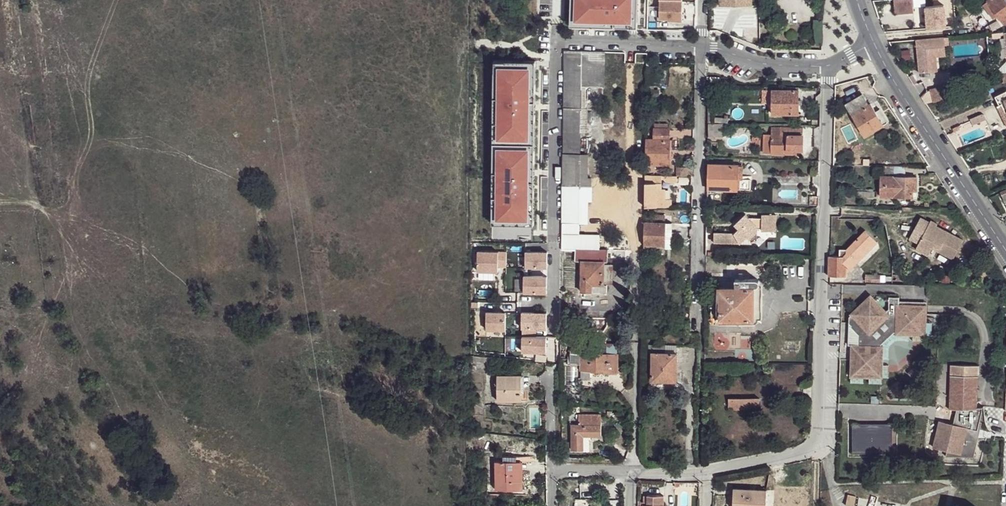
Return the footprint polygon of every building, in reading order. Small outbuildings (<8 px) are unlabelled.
[(660,11),(658,11),(658,22),(664,22),(664,21),(670,21),(683,21),(683,0),(661,0),(660,11)] [(895,13),(914,12),(912,0),(894,0),(895,13)] [(1005,0),(987,0),(988,1),(984,4),(994,19),(998,16),(1004,24),(1005,23),(1005,2),(1005,0)] [(944,6),(926,7),(928,29),(946,27),(944,6)] [(919,73),(930,72),(928,50),(945,49),(945,47),(949,47),(948,37),(916,40),(919,73)] [(928,50),(930,72),(937,71),(936,57),(946,56),(945,49),(928,50)] [(586,86),(605,86),(606,52),(565,51),(564,86),(586,86)] [(949,85),(930,88),(932,101),(951,98),(949,85)] [(564,86),(564,132),(581,132),(588,132),(588,109),(586,108),(586,86),(564,86)] [(772,104),(772,114),(799,114),(799,90),(799,87),(776,87),(776,90),(772,90),(772,104)] [(1005,113),(1005,91),(995,96),(1000,106),(1002,105),(1005,113)] [(846,104),(865,136),(883,125),(875,112),(870,103),(869,104),(863,94),(846,104)] [(1005,126),(1005,113),(1002,105),(1000,106),(997,107),(1005,126)] [(880,109),(875,112),(883,125),(887,122),(880,109)] [(970,119),(973,125),(986,120),(984,115),(982,114),(970,119)] [(708,124),(709,137),(722,137),(722,124),(708,124)] [(843,136),(848,145),(854,142),(852,137),(855,135),(849,124),(843,128),(846,133),(843,136)] [(764,134),(763,153),(786,154),(786,150),(794,151),(803,151),(803,135),(802,135),(803,128),(780,127),(772,127),(772,135),(764,134)] [(646,139),(645,165),(669,165),(670,140),(669,140),(669,129),(668,129),(654,128),(654,139),(646,139)] [(564,132),(563,188),(592,189),(592,178),(588,178),(589,154),(581,154),(581,132),(564,132)] [(708,164),(707,189),(712,189),(737,190),(738,166),(738,165),(708,164)] [(881,176),(880,197),(913,197),(913,191),(913,186),(917,186),(917,177),(904,177),(905,166),(891,166),(891,177),(881,176)] [(676,167),(676,176),(677,176),(684,176),(684,168),(676,167)] [(684,168),(684,176),(691,176),(693,176),(693,168),(684,168)] [(645,176),(645,207),(665,207),(665,199),(665,189),(662,189),(657,189),(657,183),(662,183),(661,179),(662,176),(645,176)] [(563,188),(563,200),(588,201),(592,201),(592,189),(563,188)] [(563,200),(562,222),(580,222),(588,223),(588,201),(563,200)] [(714,233),(714,244),(740,244),(747,238),(757,228),(762,228),(762,231),(772,231),(773,215),(762,214),(762,218),(749,218),(746,214),(735,224),(739,229),(734,233),(714,233)] [(562,222),(562,250),(599,250),(599,235),(580,235),(580,222),(562,222)] [(645,222),(644,245),(666,245),(666,223),(645,222)] [(954,259),(963,240),(930,224),(916,251),(935,260),(939,252),(954,259)] [(758,232),(757,228),(747,238),(750,240),(758,232)] [(828,256),(828,276),(846,277),(846,274),(846,269),(875,239),(865,230),(846,249),(840,249),(839,256),(828,256)] [(846,269),(846,274),(878,242),(875,239),(846,269)] [(582,259),(581,291),(592,291),(607,292),(607,285),(604,285),(605,262),(601,262),(599,261),(599,259),(599,250),(576,250),(576,259),(582,259)] [(719,287),(719,320),(747,320),(747,323),(750,323),(750,320),(754,320),(754,287),(730,287),(729,283),(726,283),(726,287),(719,287)] [(850,317),(849,344),(852,344),(851,377),(863,377),(869,377),(882,378),(883,365),(883,359),(883,346),(878,346),(893,331),(896,332),(896,334),(908,335),(913,335),(926,335),(926,322),(927,305),(899,304),(899,301),(899,297),(889,296),(889,308),(886,311),(870,295),(850,314),(851,315),(850,317)] [(883,346),(889,346),(895,340),(896,334),(896,332),(893,331),(878,346),(883,346)] [(581,364),(581,370),(591,370),(599,370),(599,372),(618,373),(619,354),(602,354),(603,344),(601,344),(579,343),(571,343),(570,364),(581,364)] [(652,352),(652,381),(677,382),(677,346),(649,345),(649,352),(652,352)] [(951,365),(950,409),(957,409),(977,410),(978,365),(951,365)] [(581,370),(581,381),(591,382),(591,370),(581,370)] [(497,375),(497,401),(522,401),(522,392),(518,392),(518,375),(497,375)] [(729,400),(729,409),(759,408),(759,400),(729,400)] [(937,435),(933,448),(946,452),(959,455),(959,459),(973,460),(981,439),(979,438),(976,438),(977,433),(980,433),(983,410),(977,410),(957,409),(953,428),(951,438),(937,435)] [(572,424),(572,451),(584,451),(583,437),(590,436),(601,436),(601,415),(580,415),(579,424),(572,424)] [(940,422),(937,435),(951,438),(953,428),(940,422)] [(892,424),(852,424),(852,454),(893,454),(892,424)] [(495,462),(495,491),(517,490),(517,461),(523,462),(523,457),(517,457),(517,461),(503,462),(495,462)] [(565,485),(564,495),(572,495),(572,485),(565,485)] [(733,505),(766,505),(767,490),(733,488),(733,505)] [(846,505),(853,505),(855,505),(856,495),(848,494),(846,505)] [(664,496),(647,495),(647,502),(640,502),(640,505),(638,505),(664,505),(664,496)]
